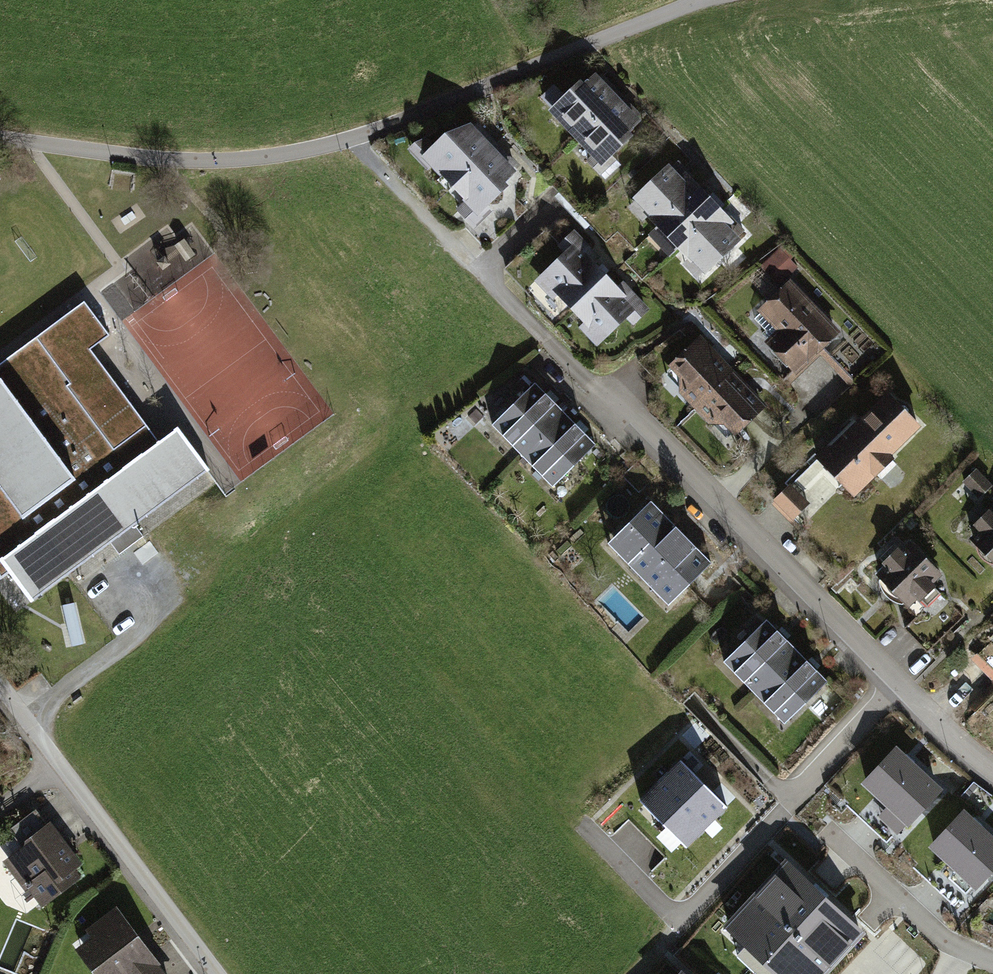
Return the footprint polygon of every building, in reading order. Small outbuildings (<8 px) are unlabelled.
[(578,86),(554,110),(578,135),(614,100),(604,90),(610,85),(601,76),(596,81),(593,79),(582,90),(578,86)] [(614,100),(578,135),(596,153),(588,161),(605,178),(616,168),(611,162),(614,159),(609,154),(627,137),(623,133),(635,122),(632,120),(638,114),(628,104),(623,109),(614,100)] [(441,140),(425,155),(454,185),(490,151),(480,140),(485,135),(477,126),(472,131),(470,129),(441,140)] [(500,161),(490,151),(454,185),(468,200),(459,210),(474,226),(490,210),(485,204),(500,189),(497,186),(511,172),(509,170),(514,164),(505,156),(500,161)] [(666,169),(638,196),(652,211),(648,214),(659,225),(698,188),(687,177),(683,180),(677,173),(683,168),(677,162),(668,171),(666,169)] [(659,225),(679,247),(718,209),(698,188),(659,225)] [(718,209),(679,247),(689,258),(693,254),(707,269),(735,242),(734,240),(743,231),(737,225),(731,231),(724,224),(728,220),(718,209)] [(568,253),(548,272),(561,286),(557,290),(572,306),(604,277),(584,256),(590,251),(574,234),(561,245),(568,253)] [(796,266),(780,250),(762,267),(778,284),(796,266)] [(169,253),(137,264),(147,293),(179,283),(169,253)] [(604,277),(572,306),(588,323),(592,319),(606,333),(626,313),(633,321),(645,309),(629,292),(623,297),(604,277)] [(789,285),(755,318),(766,330),(762,334),(796,369),(834,332),(789,285)] [(84,302),(0,364),(0,579),(9,572),(30,601),(110,542),(119,554),(143,536),(134,525),(209,470),(177,427),(159,441),(90,349),(109,335),(84,302)] [(701,341),(673,367),(682,376),(682,390),(697,406),(730,373),(701,341)] [(730,373),(697,406),(711,421),(725,421),(734,430),(761,404),(730,373)] [(496,421),(526,451),(565,413),(535,383),(496,421)] [(828,447),(818,458),(836,477),(838,475),(854,492),(874,472),(876,474),(891,459),(886,453),(917,423),(907,414),(908,409),(904,406),(900,406),(890,396),(859,426),(853,419),(841,433),(845,437),(835,448),(828,447)] [(565,413),(526,451),(556,482),(595,444),(565,413)] [(975,470),(964,481),(978,496),(990,485),(975,470)] [(807,504),(790,486),(776,500),(793,518),(807,504)] [(711,562),(650,501),(613,538),(673,599),(711,562)] [(974,538),(981,546),(981,551),(984,556),(989,559),(992,560),(992,515),(988,510),(975,524),(982,531),(974,538)] [(910,545),(880,574),(887,581),(889,586),(892,591),(896,594),(901,596),(908,603),(915,596),(927,606),(940,593),(929,582),(938,574),(910,545)] [(797,650),(766,619),(727,657),(758,688),(797,650)] [(827,681),(797,650),(758,688),(788,719),(827,681)] [(937,790),(895,751),(866,782),(908,821),(937,790)] [(703,783),(681,759),(640,799),(663,822),(703,783)] [(726,806),(703,783),(663,822),(686,846),(726,806)] [(34,811),(10,829),(26,850),(22,853),(22,854),(11,862),(28,888),(32,885),(44,900),(73,877),(74,874),(74,871),(71,867),(76,863),(49,827),(47,828),(34,811)] [(963,814),(934,845),(976,884),(992,866),(992,842),(963,814)] [(786,864),(729,925),(781,973),(821,973),(860,932),(786,864)] [(86,958),(99,973),(160,973),(152,964),(154,963),(115,912),(92,929),(103,945),(86,958)]
